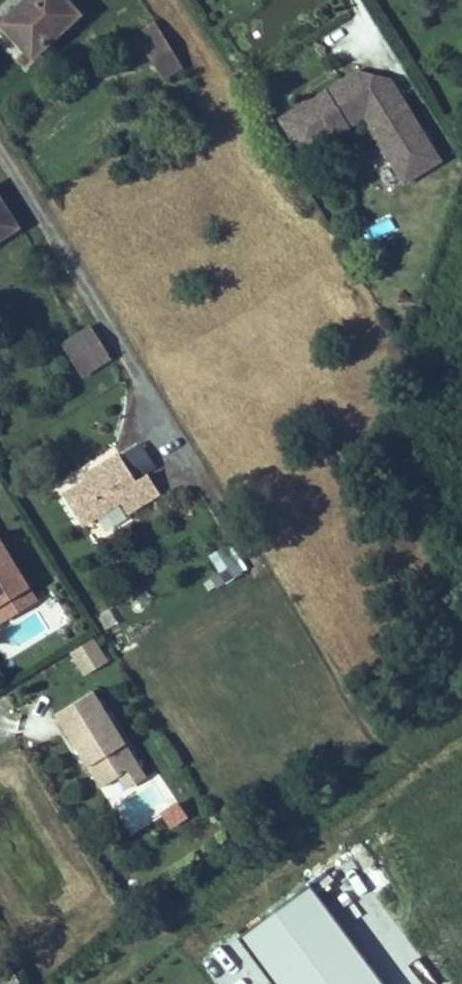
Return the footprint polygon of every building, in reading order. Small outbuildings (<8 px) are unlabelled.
[(79,14),(66,0),(27,0),(2,23),(33,57),(41,49),(46,55),(54,48),(49,42),(79,14)] [(182,66),(157,25),(139,36),(165,76),(182,66)] [(441,160),(391,80),(356,72),(280,119),(303,156),(364,118),(404,183),(441,160)] [(0,201),(0,238),(17,227),(0,201)] [(111,358),(91,326),(62,344),(82,376),(111,358)] [(158,493),(146,475),(135,482),(118,454),(88,473),(91,477),(84,481),(65,493),(84,524),(122,500),(129,512),(158,493)] [(84,481),(91,477),(88,473),(81,477),(84,481)] [(0,539),(0,605),(29,587),(0,539)] [(241,575),(225,549),(212,557),(228,583),(241,575)] [(37,600),(29,587),(0,605),(0,622),(1,623),(37,600)] [(70,651),(83,676),(109,662),(96,637),(70,651)] [(138,764),(93,691),(56,714),(101,787),(119,776),(138,764)] [(126,788),(146,776),(138,764),(119,776),(126,788)] [(180,801),(161,812),(172,830),(191,819),(180,801)]
